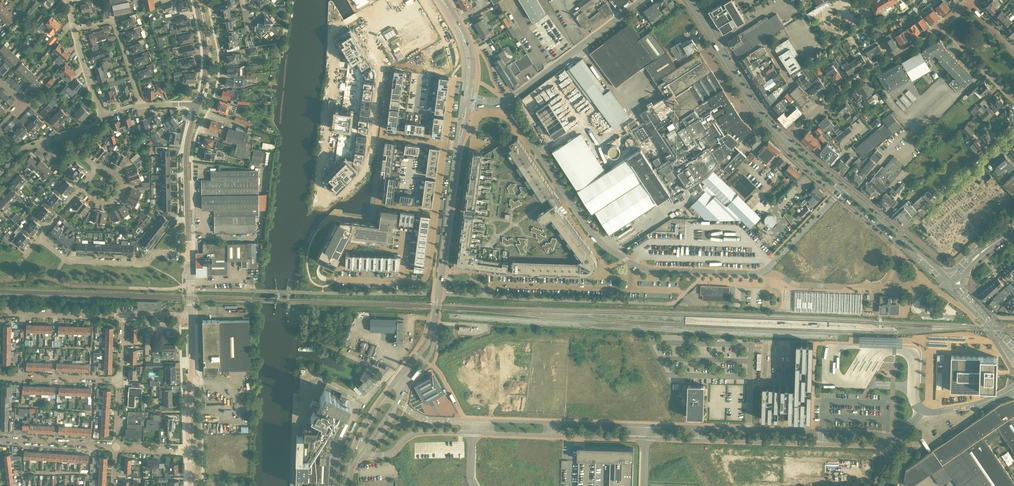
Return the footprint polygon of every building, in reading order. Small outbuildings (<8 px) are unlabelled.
[(114,15),(131,12),(131,10),(132,10),(133,8),(132,4),(130,2),(129,3),(129,1),(126,2),(125,0),(109,0),(111,8),(113,8),(114,15)] [(145,10),(155,8),(153,0),(143,0),(145,10)] [(176,3),(178,11),(188,9),(186,0),(176,3)] [(391,0),(390,0),(387,2),(391,10),(396,7),(391,0)] [(461,5),(464,11),(473,6),(471,3),(475,0),(469,0),(461,5)] [(533,21),(533,20),(535,23),(546,14),(538,0),(520,0),(533,21)] [(578,3),(581,7),(574,13),(587,30),(604,16),(605,17),(614,11),(607,1),(606,2),(605,0),(583,0),(578,3)] [(655,2),(664,15),(670,11),(670,12),(673,10),(672,9),(675,6),(673,3),(672,2),(673,1),(672,0),(658,0),(655,2)] [(721,4),(714,9),(713,8),(708,11),(718,27),(719,26),(723,33),(733,27),(732,25),(736,22),(738,25),(745,20),(742,15),(732,0),(728,0),(724,2),(726,6),(725,7),(723,8),(721,4)] [(872,1),(874,5),(873,6),(877,13),(898,0),(873,0),(872,1)] [(943,0),(940,0),(939,1),(935,4),(937,7),(936,7),(942,14),(950,8),(944,1),(943,1),(943,0)] [(994,15),(997,13),(984,0),(981,3),(981,6),(990,16),(993,14),(994,15)] [(984,0),(997,13),(1000,10),(997,7),(995,9),(994,7),(998,3),(996,1),(998,0),(985,0),(984,0)] [(92,7),(91,1),(85,2),(85,4),(81,5),(82,11),(87,11),(88,16),(93,15),(92,13),(93,13),(93,12),(92,12),(91,7),(92,7)] [(806,14),(810,19),(830,6),(827,1),(806,14)] [(391,10),(387,2),(382,5),(387,12),(391,10)] [(419,2),(411,7),(414,12),(422,7),(419,2)] [(649,6),(644,10),(653,23),(659,19),(664,15),(655,2),(653,4),(649,6)] [(2,5),(0,8),(0,17),(7,9),(9,8),(7,5),(5,7),(2,5)] [(228,18),(231,18),(229,8),(232,8),(232,5),(226,6),(226,9),(220,10),(221,17),(224,16),(225,19),(228,18)] [(387,12),(382,5),(378,7),(382,15),(387,12)] [(926,15),(931,22),(939,17),(934,9),(933,10),(931,8),(925,12),(924,12),(922,13),(925,16),(926,15)] [(1011,10),(1009,8),(1004,12),(1002,9),(993,18),(998,23),(1011,10)] [(9,12),(7,9),(0,17),(5,22),(12,14),(14,12),(11,10),(9,12)] [(1012,20),(1009,17),(1013,13),(1011,10),(998,23),(1003,28),(1012,20)] [(419,20),(427,15),(424,11),(416,15),(418,19),(419,20)] [(366,21),(374,17),(371,12),(363,16),(366,21)] [(130,15),(131,18),(122,20),(124,27),(139,22),(137,18),(139,18),(137,13),(130,15)] [(14,16),(12,14),(5,22),(9,25),(16,18),(16,19),(18,17),(16,14),(14,16)] [(258,22),(258,25),(270,26),(271,22),(270,22),(270,20),(271,19),(267,16),(265,14),(263,14),(258,19),(258,22)] [(733,48),(737,56),(785,27),(777,14),(745,33),(744,31),(731,39),(728,41),(732,48),(733,48)] [(427,15),(419,20),(420,22),(422,25),(429,20),(427,15)] [(475,23),(478,30),(486,25),(482,19),(484,18),(482,15),(477,19),(478,21),(475,23)] [(921,15),(913,20),(920,31),(928,25),(923,18),(921,15)] [(175,18),(177,24),(189,21),(187,22),(186,16),(175,18)] [(44,29),(47,31),(56,20),(52,17),(45,24),(41,21),(36,28),(40,31),(43,27),(44,28),(44,29)] [(231,18),(228,18),(229,21),(222,23),(224,29),(227,29),(227,31),(229,31),(233,30),(232,28),(233,27),(232,21),(235,20),(235,19),(234,17),(231,18)] [(376,21),(374,17),(366,21),(369,26),(376,21)] [(61,24),(56,20),(47,31),(48,32),(47,34),(47,35),(50,37),(51,37),(47,42),(51,45),(56,39),(52,35),(51,35),(54,32),(61,24)] [(429,20),(422,25),(424,29),(432,25),(429,20)] [(906,29),(906,30),(907,29),(913,36),(920,31),(913,20),(904,27),(906,30),(906,29)] [(189,21),(177,24),(175,25),(176,29),(169,30),(170,34),(180,32),(180,30),(191,27),(189,21)] [(379,26),(376,21),(369,26),(370,28),(371,30),(379,26)] [(19,24),(17,22),(12,27),(10,29),(12,31),(14,29),(15,29),(19,24)] [(761,217),(770,207),(756,192),(746,202),(729,186),(742,173),(736,167),(740,163),(743,160),(746,156),(740,150),(725,166),(720,161),(737,141),(739,142),(742,138),(743,138),(751,128),(742,119),(700,53),(677,68),(667,52),(651,31),(641,38),(631,23),(629,24),(591,53),(616,87),(639,69),(646,65),(661,90),(657,92),(661,98),(640,112),(669,159),(666,161),(662,163),(658,156),(653,159),(663,174),(665,173),(670,181),(677,176),(679,174),(691,192),(698,188),(700,191),(704,189),(705,190),(691,205),(689,208),(697,216),(699,213),(705,218),(739,219),(741,219),(744,222),(750,228),(761,217)] [(1013,24),(1006,31),(1012,38),(1012,37),(1013,38),(1013,25),(1013,24)] [(102,27),(103,31),(89,35),(93,46),(98,45),(97,41),(106,39),(104,33),(110,31),(109,25),(102,27)] [(126,33),(128,39),(143,35),(141,31),(143,30),(141,25),(134,27),(135,30),(126,33)] [(277,26),(271,26),(270,26),(258,25),(255,25),(255,30),(255,32),(260,38),(262,38),(264,36),(268,33),(267,32),(271,29),(275,32),(278,29),(277,29),(277,26)] [(435,30),(432,25),(424,29),(427,34),(435,30)] [(490,32),(486,25),(478,30),(482,36),(486,34),(487,37),(493,33),(492,30),(490,32)] [(379,26),(371,30),(373,33),(374,35),(382,30),(379,26)] [(512,27),(506,30),(511,39),(517,35),(512,27)] [(902,28),(899,30),(906,41),(909,39),(909,38),(911,37),(906,30),(906,29),(906,30),(904,31),(902,28)] [(236,30),(233,30),(229,31),(227,31),(225,32),(225,35),(226,41),(225,42),(234,40),(235,40),(234,33),(238,33),(237,29),(236,30)] [(384,35),(382,30),(374,35),(377,39),(384,35)] [(438,35),(435,30),(427,34),(430,39),(438,35)] [(901,44),(906,41),(899,30),(895,33),(896,35),(901,44)] [(344,34),(337,39),(343,49),(351,62),(355,60),(364,55),(358,46),(350,31),(346,33),(344,34)] [(182,42),(182,43),(187,42),(187,41),(193,40),(192,39),(194,39),(193,34),(191,34),(191,33),(184,35),(183,32),(175,34),(176,37),(179,36),(181,42),(182,42)] [(893,37),(892,37),(894,35),(891,32),(889,33),(889,34),(882,38),(884,42),(884,43),(888,51),(898,45),(893,37)] [(384,35),(377,39),(378,42),(380,44),(387,40),(384,35)] [(438,35),(430,39),(433,44),(441,39),(438,35)] [(130,45),(133,52),(147,48),(145,43),(147,43),(145,38),(138,40),(139,43),(130,45)] [(801,66),(795,57),(799,54),(788,38),(774,48),(778,55),(790,73),(801,66)] [(443,45),(441,39),(433,44),(435,48),(443,45)] [(687,54),(698,48),(695,44),(692,39),(688,41),(687,40),(681,44),(680,42),(671,48),(677,59),(687,54)] [(953,79),(948,83),(955,91),(960,86),(959,85),(960,85),(961,83),(964,86),(973,77),(948,51),(947,51),(946,49),(945,49),(940,39),(923,49),(923,51),(900,64),(900,63),(884,72),(878,75),(888,91),(909,79),(908,78),(932,65),(928,58),(935,54),(939,59),(938,60),(950,72),(956,78),(954,80),(953,79)] [(239,45),(235,46),(234,40),(225,42),(226,48),(231,47),(231,50),(239,49),(239,45)] [(387,40),(380,44),(381,47),(383,49),(390,45),(387,40)] [(0,49),(0,56),(8,48),(7,47),(9,44),(7,42),(4,44),(0,49)] [(56,53),(59,55),(64,49),(59,44),(51,53),(54,55),(56,53)] [(188,53),(188,54),(192,53),(191,52),(195,52),(194,46),(187,47),(186,44),(172,47),(173,53),(182,51),(183,54),(188,53)] [(882,50),(878,44),(872,47),(874,50),(873,51),(875,55),(882,50)] [(91,47),(93,52),(90,53),(92,60),(99,57),(102,56),(103,61),(110,58),(108,54),(104,55),(102,49),(99,50),(97,45),(91,47)] [(390,45),(383,49),(384,52),(385,54),(393,49),(390,45)] [(443,45),(435,48),(437,53),(446,50),(443,45)] [(257,54),(256,47),(247,48),(248,56),(257,54)] [(747,55),(740,60),(744,67),(765,54),(767,52),(764,47),(761,47),(750,54),(747,56),(747,55)] [(875,55),(873,51),(874,50),(872,47),(869,49),(868,47),(864,49),(870,58),(875,55)] [(12,51),(8,48),(0,56),(0,58),(1,59),(3,57),(4,59),(12,51)] [(56,58),(59,60),(57,62),(61,66),(64,63),(62,62),(69,53),(64,49),(59,55),(56,58)] [(393,49),(385,54),(386,55),(388,58),(396,54),(393,49)] [(142,52),(143,55),(134,58),(137,65),(151,60),(149,56),(151,56),(149,50),(142,52)] [(494,62),(502,74),(530,57),(527,53),(507,65),(505,62),(509,60),(503,50),(496,55),(499,59),(494,62)] [(4,59),(6,60),(3,64),(5,66),(16,55),(12,51),(4,59)] [(866,63),(861,55),(859,52),(855,54),(853,55),(855,58),(860,66),(866,63)] [(232,54),(232,55),(226,56),(227,62),(236,62),(236,59),(241,58),(240,53),(235,54),(235,53),(232,54)] [(396,54),(388,58),(391,63),(398,58),(396,54)] [(765,54),(744,67),(750,77),(764,68),(774,62),(771,58),(769,59),(765,54)] [(7,64),(5,66),(7,68),(8,67),(8,66),(9,66),(10,65),(12,66),(19,59),(16,55),(7,64)] [(364,55),(355,60),(358,64),(366,59),(364,55)] [(194,58),(189,59),(189,56),(176,59),(179,64),(180,64),(180,66),(182,67),(192,65),(192,66),(195,65),(195,64),(196,63),(195,61),(194,58)] [(533,63),(530,57),(502,74),(510,88),(519,81),(515,75),(521,71),(533,63)] [(398,58),(391,63),(392,65),(393,67),(401,63),(398,58)] [(850,62),(855,70),(860,66),(855,58),(850,62)] [(366,59),(358,64),(360,69),(369,64),(366,59)] [(610,89),(607,86),(605,89),(582,59),(569,69),(567,70),(590,102),(593,100),(613,127),(629,115),(610,89)] [(43,60),(40,64),(46,69),(49,65),(43,60)] [(95,68),(97,75),(107,72),(105,65),(107,64),(106,61),(99,63),(101,66),(95,68)] [(849,74),(855,70),(850,62),(848,63),(847,61),(843,64),(849,74)] [(774,62),(764,68),(768,73),(774,69),(777,67),(774,62)] [(15,74),(17,75),(26,66),(22,63),(15,70),(17,72),(15,74)] [(155,68),(153,63),(146,65),(147,68),(139,70),(141,77),(155,73),(154,68),(155,68)] [(64,77),(65,75),(71,69),(66,64),(58,73),(60,75),(61,74),(64,77),(63,78),(64,77)] [(369,64),(360,69),(363,73),(372,68),(369,64)] [(830,68),(831,69),(826,73),(829,77),(829,76),(830,76),(836,83),(843,78),(833,65),(829,68),(830,68)] [(5,66),(0,71),(0,72),(3,74),(8,69),(7,68),(5,66)] [(22,78),(30,70),(26,66),(17,75),(19,77),(20,76),(22,78)] [(240,75),(240,68),(227,68),(227,76),(235,75),(235,78),(245,79),(245,75),(240,75)] [(372,68),(363,73),(364,74),(364,76),(374,77),(374,75),(374,74),(374,73),(374,72),(373,71),(373,70),(372,69),(372,68)] [(764,68),(750,77),(753,82),(768,73),(764,68)] [(68,82),(76,73),(71,69),(65,75),(64,77),(63,78),(68,82)] [(768,73),(753,82),(756,87),(766,81),(775,75),(778,74),(774,69),(768,73)] [(25,82),(33,73),(30,70),(22,78),(24,79),(23,81),(25,82)] [(113,76),(109,78),(108,75),(107,72),(97,75),(99,82),(106,80),(105,79),(107,79),(108,83),(113,81),(115,80),(113,76)] [(775,75),(766,81),(756,87),(763,97),(786,82),(780,72),(778,74),(775,75)] [(37,77),(33,73),(25,82),(26,84),(28,83),(29,84),(30,85),(35,79),(37,77)] [(184,73),(184,82),(196,82),(195,73),(184,73)] [(801,75),(796,80),(805,90),(807,88),(808,89),(809,88),(815,96),(822,91),(816,85),(814,82),(815,82),(814,81),(814,82),(814,81),(811,83),(806,76),(804,77),(804,78),(801,75)] [(46,84),(49,87),(55,81),(51,78),(46,84)] [(225,85),(232,87),(233,83),(237,84),(237,83),(244,84),(245,79),(235,78),(235,80),(234,80),(226,79),(225,85)] [(28,86),(24,90),(27,92),(29,90),(30,91),(39,82),(35,79),(30,85),(29,84),(28,86)] [(77,79),(71,86),(74,89),(72,91),(74,93),(76,91),(77,91),(83,84),(77,79)] [(814,82),(816,85),(822,91),(826,87),(821,81),(819,79),(815,82),(814,82)] [(796,80),(798,83),(788,92),(794,99),(795,101),(802,108),(810,101),(805,95),(807,93),(805,90),(796,80)] [(114,96),(118,95),(113,81),(108,83),(110,90),(105,91),(104,92),(103,93),(103,94),(103,95),(103,96),(104,97),(105,97),(106,97),(108,103),(115,100),(114,96)] [(160,93),(164,91),(158,81),(154,83),(160,93)] [(869,103),(872,101),(875,100),(870,93),(873,92),(866,81),(862,84),(858,87),(864,97),(865,96),(867,99),(869,103)] [(43,86),(39,82),(30,91),(32,93),(34,91),(36,93),(43,86)] [(788,85),(786,82),(763,97),(768,105),(788,86),(788,85)] [(990,89),(984,82),(977,89),(983,96),(987,92),(988,94),(992,91),(990,89)] [(129,93),(126,85),(122,87),(124,94),(118,96),(121,103),(132,99),(129,93)] [(145,87),(145,94),(148,94),(148,98),(155,98),(154,93),(157,93),(157,89),(154,89),(154,88),(153,87),(151,87),(150,88),(150,89),(149,89),(149,88),(147,86),(145,87)] [(229,99),(232,99),(234,92),(240,94),(241,89),(242,88),(238,88),(237,89),(232,89),(231,91),(228,90),(228,91),(223,90),(221,96),(229,98),(229,99)] [(860,96),(861,96),(855,89),(849,94),(854,101),(855,100),(857,103),(862,99),(860,96)] [(906,92),(914,100),(917,98),(909,89),(906,92)] [(788,92),(782,97),(788,104),(794,99),(788,92)] [(907,107),(911,103),(904,94),(899,98),(907,107)] [(996,95),(989,101),(992,103),(990,104),(993,107),(991,109),(993,111),(994,112),(999,108),(998,107),(1003,102),(996,95)] [(776,104),(771,109),(778,116),(795,101),(794,99),(788,104),(782,97),(775,103),(776,104)] [(840,103),(840,104),(845,109),(847,112),(855,106),(851,102),(849,104),(845,99),(842,102),(840,103)] [(232,109),(232,111),(235,112),(237,107),(230,104),(230,103),(227,102),(227,103),(225,102),(225,101),(223,100),(223,101),(219,100),(218,104),(225,107),(225,106),(229,107),(229,108),(232,109)] [(795,101),(778,116),(786,126),(803,110),(802,108),(795,101)] [(536,110),(554,138),(567,129),(549,102),(536,110)] [(81,106),(78,110),(87,118),(88,117),(87,115),(89,113),(85,109),(87,107),(83,103),(80,105),(81,106)] [(227,113),(233,115),(235,112),(232,111),(232,109),(229,108),(229,107),(225,106),(225,107),(218,104),(216,109),(220,111),(220,112),(224,114),(224,112),(227,113)] [(840,114),(845,109),(840,104),(835,108),(840,114)] [(975,113),(980,107),(977,104),(971,110),(975,113)] [(60,108),(58,111),(55,108),(54,110),(57,112),(65,120),(69,116),(60,108)] [(858,110),(864,118),(867,116),(861,108),(858,110)] [(85,120),(87,118),(78,110),(74,113),(73,112),(73,113),(69,109),(66,111),(71,115),(76,119),(77,117),(82,121),(83,119),(85,120)] [(985,121),(992,114),(990,113),(987,109),(980,116),(985,121)] [(1007,111),(1005,109),(1002,112),(1004,113),(1003,114),(1010,121),(1013,117),(1013,114),(1009,109),(1007,111)] [(332,125),(343,126),(346,127),(347,120),(348,112),(334,110),(334,111),(332,125)] [(65,120),(57,112),(53,116),(60,123),(61,124),(65,120)] [(154,127),(156,125),(155,124),(157,122),(158,124),(162,121),(160,119),(161,116),(158,116),(156,113),(155,112),(149,117),(150,118),(148,120),(152,126),(153,125),(154,127)] [(890,113),(882,120),(885,123),(855,149),(863,157),(892,131),(893,132),(901,126),(894,117),(891,113),(890,113)] [(36,116),(33,119),(39,126),(41,128),(45,124),(43,122),(36,116)] [(56,126),(60,123),(53,116),(49,120),(56,126)] [(236,116),(234,120),(249,126),(251,122),(236,116)] [(830,130),(832,128),(838,135),(843,130),(837,123),(834,126),(826,116),(819,123),(825,130),(828,127),(830,130)] [(123,127),(134,124),(133,119),(130,120),(130,117),(123,119),(124,123),(122,124),(123,127)] [(29,123),(36,130),(39,126),(33,119),(29,123)] [(146,121),(145,119),(140,120),(144,132),(150,129),(147,121),(146,121)] [(170,127),(171,128),(177,123),(174,119),(168,124),(165,126),(164,126),(166,130),(170,127)] [(632,131),(639,126),(634,119),(627,124),(632,131)] [(110,127),(111,131),(118,129),(119,131),(121,132),(124,131),(123,127),(122,124),(119,125),(118,121),(112,123),(113,126),(110,127)] [(218,128),(220,124),(211,121),(208,128),(221,133),(223,129),(218,128)] [(19,127),(25,134),(26,135),(30,131),(28,130),(29,130),(25,127),(26,127),(22,124),(22,123),(22,124),(19,127)] [(36,130),(29,123),(26,127),(25,127),(29,130),(28,130),(30,131),(32,133),(36,130)] [(986,124),(981,128),(984,131),(980,134),(987,142),(993,136),(987,129),(988,128),(986,124)] [(225,140),(223,139),(223,140),(232,142),(237,143),(236,143),(251,147),(251,132),(236,125),(235,130),(228,128),(225,140)] [(969,136),(974,132),(966,125),(962,129),(969,136)] [(15,131),(21,137),(25,134),(19,127),(15,131)] [(648,135),(642,127),(635,132),(639,139),(643,137),(643,138),(648,135)] [(815,137),(808,144),(813,148),(827,132),(825,134),(819,127),(815,130),(819,135),(816,138),(815,137)] [(18,141),(21,137),(15,131),(11,135),(18,141)] [(170,136),(169,141),(178,143),(180,133),(171,131),(169,133),(168,135),(170,136)] [(804,135),(802,138),(805,142),(808,138),(807,137),(811,133),(808,131),(807,132),(806,131),(803,134),(804,135)] [(606,171),(581,132),(552,151),(592,213),(595,211),(610,233),(612,232),(639,214),(658,202),(658,203),(658,202),(671,194),(641,148),(606,171)] [(833,138),(827,132),(813,148),(818,153),(819,152),(828,141),(829,142),(833,138)] [(846,136),(842,132),(834,138),(838,142),(846,136)] [(808,138),(805,142),(808,144),(815,137),(811,133),(807,137),(808,138)] [(750,139),(747,142),(746,144),(749,147),(750,146),(752,148),(761,140),(760,140),(760,139),(759,137),(758,137),(755,135),(750,140),(750,139)] [(482,158),(476,208),(475,213),(513,218),(553,192),(554,191),(525,147),(518,136),(502,146),(501,143),(484,154),(484,155),(483,154),(482,158)] [(972,138),(973,140),(970,143),(977,150),(982,145),(976,138),(975,138),(974,136),(972,138)] [(215,147),(217,141),(205,138),(203,144),(215,147)] [(763,145),(755,155),(763,161),(767,165),(776,155),(777,155),(778,154),(781,151),(768,140),(764,145),(764,144),(763,145)] [(828,141),(819,152),(820,153),(819,154),(831,164),(841,153),(835,147),(836,146),(835,145),(836,144),(834,142),(832,145),(829,142),(828,141)] [(92,154),(95,156),(102,147),(96,142),(89,150),(93,153),(92,154)] [(250,158),(251,147),(236,143),(234,153),(250,158)] [(404,152),(411,153),(412,144),(405,143),(405,144),(404,147),(404,149),(404,152)] [(418,154),(418,153),(418,151),(418,149),(419,145),(412,144),(411,153),(418,154)] [(113,163),(116,164),(122,154),(113,149),(116,145),(113,146),(109,154),(111,155),(109,159),(114,161),(113,163)] [(109,152),(102,147),(95,156),(97,158),(98,157),(102,160),(109,152)] [(160,153),(160,156),(170,155),(169,149),(163,150),(163,147),(156,147),(156,152),(160,153)] [(611,147),(612,157),(621,156),(621,147),(611,147)] [(251,161),(260,163),(263,150),(253,148),(251,161)] [(201,159),(214,161),(215,153),(210,152),(211,151),(202,150),(202,152),(201,159)] [(866,175),(883,155),(877,150),(870,157),(870,158),(867,156),(845,175),(857,185),(865,176),(866,177),(867,175),(866,175)] [(751,159),(755,155),(751,152),(744,160),(747,164),(748,163),(751,159)] [(124,155),(123,154),(122,154),(116,164),(119,166),(120,164),(124,167),(129,157),(130,156),(129,154),(127,153),(126,153),(125,154),(124,155)] [(834,166),(838,170),(851,154),(850,153),(849,154),(848,153),(843,160),(841,158),(834,166)] [(853,156),(851,154),(838,170),(843,173),(846,170),(847,170),(849,168),(848,167),(849,166),(849,165),(848,164),(853,157),(852,156),(853,156)] [(140,155),(132,162),(136,166),(136,163),(140,159),(140,160),(142,159),(140,155)] [(874,171),(869,177),(871,178),(869,181),(867,181),(866,182),(865,182),(864,183),(864,184),(861,188),(871,197),(874,194),(878,197),(888,187),(887,187),(904,167),(900,163),(901,162),(894,155),(884,167),(882,165),(878,170),(877,169),(875,172),(874,171)] [(1004,155),(994,164),(997,168),(995,170),(999,174),(1006,167),(1009,171),(1013,167),(1013,166),(1008,159),(1004,155)] [(25,162),(28,166),(35,159),(31,156),(25,162)] [(781,168),(786,161),(781,157),(772,168),(775,170),(777,168),(778,166),(781,168)] [(38,163),(35,159),(28,166),(32,169),(35,167),(38,163)] [(331,173),(325,179),(335,189),(355,170),(345,159),(334,169),(334,170),(331,173)] [(35,167),(38,170),(45,164),(41,160),(38,163),(35,167)] [(73,165),(70,169),(80,177),(84,173),(81,171),(83,168),(76,162),(74,165),(73,165)] [(42,174),(48,167),(45,164),(38,170),(42,174)] [(785,174),(788,177),(795,168),(793,167),(793,166),(791,165),(790,165),(789,164),(784,171),(786,173),(785,174)] [(128,178),(139,173),(136,166),(126,169),(128,174),(126,175),(128,178)] [(52,171),(48,167),(42,174),(46,177),(52,171)] [(797,170),(795,168),(788,177),(790,179),(792,177),(795,179),(800,173),(799,172),(799,171),(798,170),(797,170)] [(80,177),(70,169),(72,170),(70,173),(69,171),(65,176),(70,180),(72,178),(77,181),(80,177)] [(210,171),(211,180),(202,180),(202,209),(214,209),(214,232),(255,232),(255,215),(258,215),(258,170),(219,171),(210,171)] [(141,181),(139,173),(128,178),(129,181),(130,180),(132,185),(141,181)] [(1002,185),(1013,196),(1013,173),(1002,185)] [(19,174),(16,177),(22,184),(24,185),(28,182),(26,180),(19,174)] [(62,180),(60,180),(59,181),(69,190),(73,186),(68,182),(70,180),(65,176),(62,180)] [(12,181),(19,187),(22,184),(16,177),(12,181)] [(12,181),(9,185),(8,185),(9,185),(12,188),(15,191),(18,193),(21,190),(19,187),(12,181)] [(56,186),(54,189),(60,193),(61,191),(66,194),(69,190),(59,181),(60,183),(58,184),(59,185),(59,186),(58,188),(56,186)] [(904,186),(901,183),(895,190),(892,188),(889,192),(891,193),(889,195),(886,192),(885,193),(884,192),(882,195),(883,196),(878,201),(878,203),(885,209),(887,209),(889,206),(890,207),(892,205),(894,206),(898,201),(894,197),(893,198),(891,197),(893,195),(894,196),(897,192),(898,193),(904,186)] [(802,205),(808,199),(808,200),(819,188),(814,184),(803,196),(805,198),(802,201),(800,204),(802,205)] [(9,185),(7,187),(8,188),(10,190),(9,192),(15,198),(19,194),(18,193),(15,191),(12,188),(9,185)] [(128,192),(127,195),(138,200),(141,192),(132,188),(130,193),(128,192)] [(824,193),(819,188),(808,200),(813,204),(817,199),(818,200),(824,193)] [(54,189),(49,195),(59,203),(62,199),(58,195),(60,193),(54,189)] [(912,204),(909,200),(893,214),(896,219),(897,218),(901,222),(902,222),(903,222),(917,210),(933,196),(928,190),(912,204)] [(15,198),(9,192),(5,196),(12,202),(15,198)] [(459,251),(459,255),(458,265),(507,272),(512,272),(581,274),(584,274),(585,274),(586,274),(587,274),(588,274),(589,273),(590,273),(591,272),(592,272),(592,271),(593,271),(593,270),(594,270),(594,269),(595,269),(595,268),(595,267),(596,267),(596,266),(596,265),(596,264),(596,263),(596,262),(596,261),(596,260),(596,259),(596,258),(595,257),(595,256),(594,255),(594,254),(561,209),(564,207),(562,203),(561,203),(562,204),(561,205),(558,200),(559,199),(558,199),(553,192),(513,218),(475,213),(475,214),(475,216),(464,215),(459,251)] [(404,203),(406,203),(407,195),(400,194),(399,196),(399,202),(400,203),(404,203)] [(59,203),(49,195),(44,202),(49,206),(51,204),(55,207),(59,203)] [(135,207),(138,200),(127,195),(126,198),(127,199),(125,203),(135,207)] [(406,203),(412,204),(413,200),(413,198),(414,196),(407,195),(406,203)] [(12,202),(5,196),(2,199),(8,206),(12,202)] [(71,205),(78,211),(85,202),(83,199),(82,201),(78,197),(71,205)] [(8,206),(2,199),(0,201),(0,205),(4,209),(8,206)] [(43,208),(41,211),(48,216),(51,212),(47,208),(49,206),(44,202),(40,206),(43,208)] [(88,204),(85,202),(78,211),(84,216),(90,208),(87,205),(88,204)] [(119,206),(116,207),(122,218),(129,214),(124,205),(120,207),(119,206)] [(807,206),(796,217),(800,220),(810,209),(807,206)] [(115,222),(122,218),(116,207),(113,209),(114,210),(110,213),(115,222)] [(90,220),(98,221),(100,210),(97,209),(97,211),(92,209),(91,214),(89,214),(87,218),(90,219),(90,220)] [(350,236),(350,237),(350,239),(365,241),(365,243),(374,244),(374,243),(374,242),(383,243),(385,243),(393,244),(395,229),(397,211),(381,209),(379,220),(378,220),(378,224),(379,224),(379,225),(371,224),(371,223),(366,222),(366,224),(359,223),(359,221),(357,221),(356,223),(352,222),(350,236)] [(103,210),(100,210),(98,221),(106,223),(108,213),(103,212),(103,210)] [(44,221),(48,216),(41,211),(39,213),(36,211),(33,215),(38,219),(40,217),(44,221)] [(160,218),(158,220),(165,225),(169,220),(158,212),(157,214),(160,218)] [(766,216),(765,218),(764,220),(765,223),(767,225),(769,226),(772,226),(773,225),(775,223),(776,220),(775,217),(774,215),(770,214),(768,215),(766,216)] [(36,221),(38,219),(33,215),(29,219),(32,222),(30,224),(37,229),(41,225),(36,221)] [(165,225),(158,220),(155,224),(162,229),(165,225)] [(341,220),(340,220),(339,222),(338,222),(324,249),(321,247),(317,255),(320,256),(318,260),(321,261),(323,262),(333,267),(336,261),(337,260),(338,258),(339,257),(340,254),(340,253),(343,247),(344,246),(348,239),(348,238),(348,236),(350,236),(352,222),(341,220)] [(762,220),(757,225),(761,229),(766,224),(762,220)] [(33,234),(37,229),(30,224),(27,221),(26,223),(26,224),(22,228),(27,232),(29,230),(33,234)] [(48,234),(53,237),(59,230),(57,229),(59,225),(57,223),(48,234)] [(162,229),(155,224),(151,229),(158,234),(162,229)] [(29,234),(27,232),(22,228),(19,226),(18,226),(19,230),(16,234),(26,243),(30,238),(27,236),(29,234)] [(59,230),(53,237),(57,241),(63,234),(61,232),(63,229),(61,227),(59,230)] [(158,234),(151,229),(148,233),(155,238),(158,234)] [(144,237),(151,243),(155,238),(148,233),(144,237)] [(23,247),(26,243),(16,234),(14,236),(15,237),(11,241),(16,246),(18,243),(23,247)] [(63,234),(57,241),(62,245),(68,237),(70,235),(69,234),(67,234),(65,236),(63,234)] [(73,245),(75,241),(73,240),(75,238),(73,236),(69,239),(68,237),(62,245),(66,248),(71,243),(73,245)] [(148,248),(151,243),(144,237),(144,238),(142,236),(140,238),(138,237),(137,239),(148,248)] [(75,241),(73,245),(76,245),(76,252),(82,252),(82,243),(80,243),(79,238),(76,238),(76,241),(75,241)] [(130,245),(128,245),(127,254),(133,254),(134,244),(137,244),(135,240),(131,240),(130,245)] [(212,256),(228,256),(228,243),(203,243),(203,252),(203,255),(212,255),(212,256)] [(247,243),(228,243),(228,256),(228,261),(242,261),(242,267),(245,267),(247,267),(247,258),(247,243)] [(256,258),(256,243),(247,243),(247,258),(256,258)] [(345,252),(345,254),(345,267),(399,269),(399,266),(400,256),(395,255),(395,254),(392,254),(392,252),(382,252),(351,251),(351,252),(345,252)] [(203,255),(203,252),(195,252),(196,276),(207,276),(207,264),(203,264),(203,255)] [(212,255),(203,255),(203,264),(207,264),(212,264),(212,256),(212,255)] [(228,256),(212,256),(212,264),(207,264),(207,274),(208,274),(228,274),(228,261),(228,256)] [(1012,278),(1010,277),(1012,275),(1013,274),(1008,267),(1002,273),(1009,281),(1012,278)] [(997,278),(991,283),(997,290),(1003,285),(997,278)] [(994,298),(987,304),(994,311),(1000,305),(998,303),(1001,300),(1002,300),(1009,293),(1008,292),(1010,291),(1013,295),(1013,287),(1011,284),(1010,282),(993,298),(994,298)] [(997,290),(991,283),(986,288),(987,290),(991,295),(997,290)] [(701,285),(701,295),(703,295),(703,300),(729,301),(730,286),(701,285)] [(987,290),(986,288),(978,294),(984,301),(991,295),(987,290)] [(879,303),(882,303),(882,304),(879,304),(879,312),(879,313),(899,314),(899,313),(899,304),(896,304),(891,304),(891,301),(894,301),(893,301),(893,298),(889,297),(889,298),(887,298),(888,295),(880,295),(879,303)] [(160,308),(161,306),(160,305),(160,301),(156,301),(156,303),(138,302),(138,303),(139,303),(139,307),(138,307),(155,308),(155,309),(155,310),(158,310),(160,310),(160,308)] [(394,342),(403,343),(403,336),(403,319),(370,318),(370,331),(396,332),(394,332),(394,342)] [(219,321),(219,320),(208,320),(202,319),(204,373),(219,372),(219,370),(251,369),(249,320),(224,321),(219,321)] [(159,361),(159,359),(159,358),(167,358),(167,355),(176,355),(175,344),(175,342),(175,336),(164,336),(164,338),(160,338),(161,349),(160,349),(159,344),(154,345),(154,352),(159,352),(159,355),(154,355),(154,358),(153,358),(153,361),(159,361)] [(903,338),(860,336),(859,346),(903,348),(903,338)] [(361,340),(357,350),(364,353),(368,343),(361,340)] [(793,387),(773,386),(763,386),(762,419),(766,419),(774,419),(778,419),(778,407),(789,408),(788,420),(792,420),(794,420),(798,420),(806,420),(811,420),(812,392),(809,392),(811,343),(796,342),(796,352),(796,361),(796,367),(795,373),(795,378),(795,387),(793,387)] [(376,346),(369,343),(365,353),(372,356),(376,346)] [(974,387),(981,388),(996,388),(997,357),(951,355),(950,390),(971,391),(974,391),(974,387)] [(82,363),(82,371),(88,371),(88,368),(90,368),(90,364),(88,364),(84,364),(84,361),(83,361),(82,361),(82,363)] [(164,385),(168,385),(168,381),(176,381),(175,365),(165,365),(165,377),(164,377),(164,385)] [(137,373),(137,372),(140,372),(140,375),(144,375),(144,366),(136,366),(136,368),(129,368),(129,378),(136,378),(136,377),(137,377),(137,373)] [(363,381),(357,387),(356,385),(353,387),(359,393),(361,391),(364,394),(375,383),(373,381),(377,377),(370,370),(366,367),(359,377),(363,381)] [(434,376),(414,386),(423,403),(443,392),(434,376)] [(2,385),(2,395),(9,395),(11,395),(11,391),(16,391),(16,395),(19,395),(19,391),(19,384),(13,384),(13,385),(11,385),(11,384),(5,384),(5,385),(2,385)] [(296,460),(295,485),(300,485),(329,485),(329,484),(330,453),(326,453),(326,445),(330,437),(336,440),(345,424),(338,420),(339,419),(340,419),(342,414),(343,415),(347,408),(345,408),(349,399),(345,397),(347,394),(330,385),(330,386),(326,384),(320,396),(320,398),(319,397),(316,402),(312,400),(310,404),(314,406),(314,407),(317,408),(316,410),(314,409),(310,417),(316,419),(313,425),(318,428),(316,432),(305,431),(304,438),(303,438),(303,435),(296,435),(295,460),(296,460)] [(704,385),(688,384),(687,417),(703,417),(704,406),(702,406),(702,403),(704,403),(704,385)] [(164,398),(172,397),(172,389),(172,385),(168,385),(164,385),(159,385),(159,389),(160,398),(164,398)] [(135,396),(142,397),(142,387),(129,386),(128,390),(128,396),(128,406),(134,407),(135,396)] [(172,405),(172,397),(164,398),(160,398),(160,400),(163,400),(163,405),(160,406),(160,410),(170,410),(170,405),(172,405)] [(945,441),(922,457),(906,468),(904,479),(908,485),(910,485),(911,485),(931,472),(941,485),(952,478),(951,475),(974,459),(969,450),(971,449),(970,448),(984,439),(988,444),(1002,435),(1013,453),(1013,399),(1000,403),(969,424),(967,426),(955,435),(954,435),(945,441)] [(25,408),(19,407),(18,415),(25,416),(25,412),(29,413),(30,409),(25,409),(25,408)] [(147,419),(147,428),(150,428),(151,429),(152,429),(153,429),(154,428),(158,428),(159,420),(160,420),(160,414),(160,410),(155,411),(155,413),(153,413),(153,416),(152,416),(151,416),(150,417),(150,419),(147,419)] [(128,411),(128,423),(135,424),(136,419),(141,420),(143,420),(142,416),(142,411),(136,411),(136,412),(128,411)] [(164,425),(164,429),(172,430),(172,418),(162,417),(161,425),(164,425)] [(135,424),(128,423),(127,429),(126,429),(126,436),(136,437),(140,437),(141,424),(135,424)] [(634,448),(579,446),(578,472),(595,472),(596,462),(598,462),(598,460),(613,460),(613,463),(610,463),(609,485),(633,485),(634,448)] [(146,463),(143,463),(143,471),(145,471),(145,469),(146,469),(146,466),(149,466),(149,469),(150,469),(152,469),(153,459),(146,459),(146,463)] [(164,467),(164,462),(160,462),(160,460),(153,459),(152,469),(155,469),(155,471),(156,471),(156,467),(164,467)] [(712,461),(725,485),(732,485),(718,459),(712,461)] [(178,473),(178,464),(175,464),(175,462),(167,462),(167,463),(167,466),(170,466),(170,473),(178,473)] [(975,479),(978,483),(973,485),(1011,485),(996,464),(975,479)]
